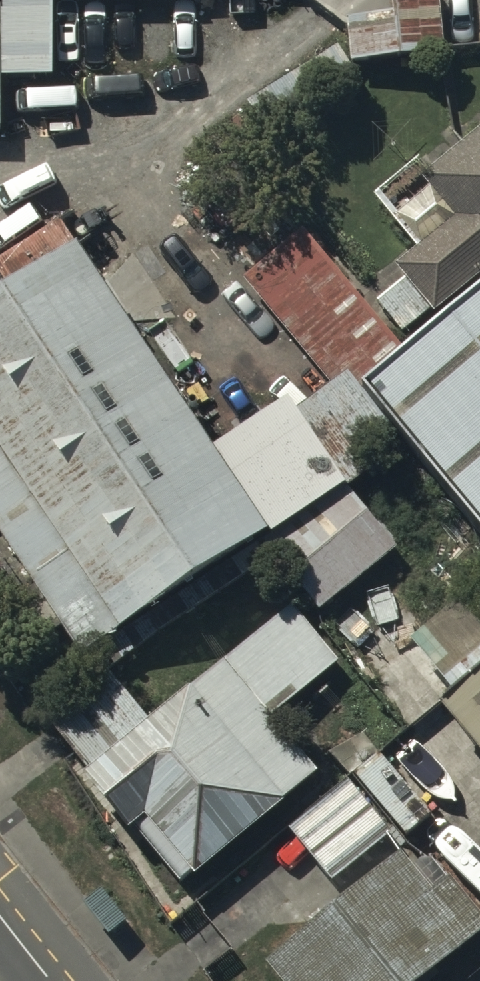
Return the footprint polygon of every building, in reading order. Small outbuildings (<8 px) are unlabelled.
[(352,63),(446,57),(443,0),(395,0),(396,17),(350,20),(352,63)] [(404,331),(428,312),(433,318),(479,279),(479,135),(424,181),(432,191),(399,218),(425,249),(400,270),(408,279),(380,302),(404,331)] [(243,283),(332,388),(349,374),(363,391),(406,355),(302,232),(243,283)] [(75,249),(0,299),(0,523),(91,657),(270,537),(75,249)] [(367,396),(479,532),(479,303),(367,396)] [(345,675),(291,608),(84,775),(180,893),(321,779),(279,728),(345,675)] [(447,712),(479,752),(479,685),(447,712)] [(349,783),(291,831),(335,885),(393,837),(349,783)] [(408,857),(270,968),(280,980),(431,980),(478,943),(408,857)]
